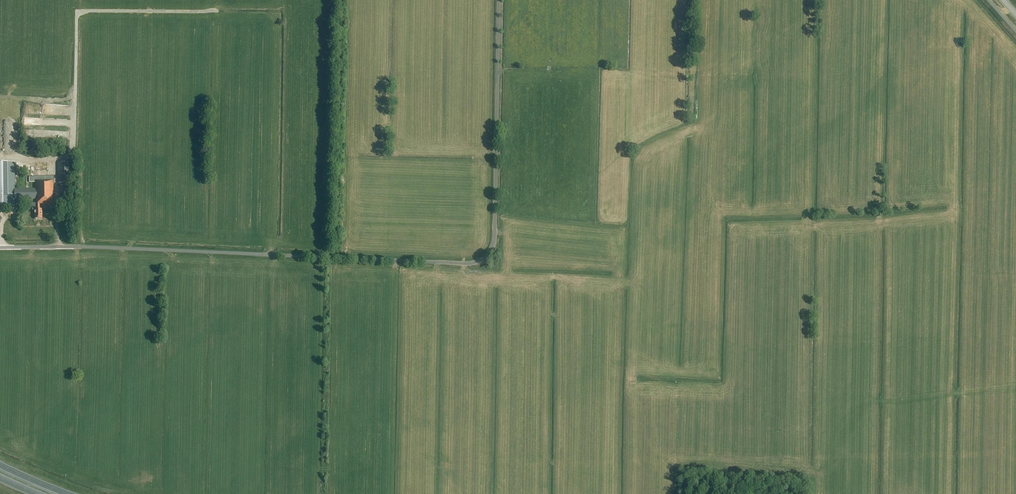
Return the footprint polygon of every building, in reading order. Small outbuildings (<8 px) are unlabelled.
[(25,140),(24,141),(22,143),(21,145),(22,147),(22,149),(24,151),(26,152),(28,152),(30,152),(32,151),(33,149),(34,147),(34,145),(33,143),(32,141),(30,140),(28,140),(25,140)] [(15,176),(15,163),(0,163),(0,206),(15,206),(15,199),(36,199),(36,203),(32,203),(32,210),(35,210),(35,219),(42,219),(42,210),(40,210),(40,205),(49,205),(49,204),(53,204),(53,177),(29,177),(29,183),(35,183),(35,189),(15,189),(15,176)] [(71,163),(58,164),(58,184),(71,184),(71,163)]
